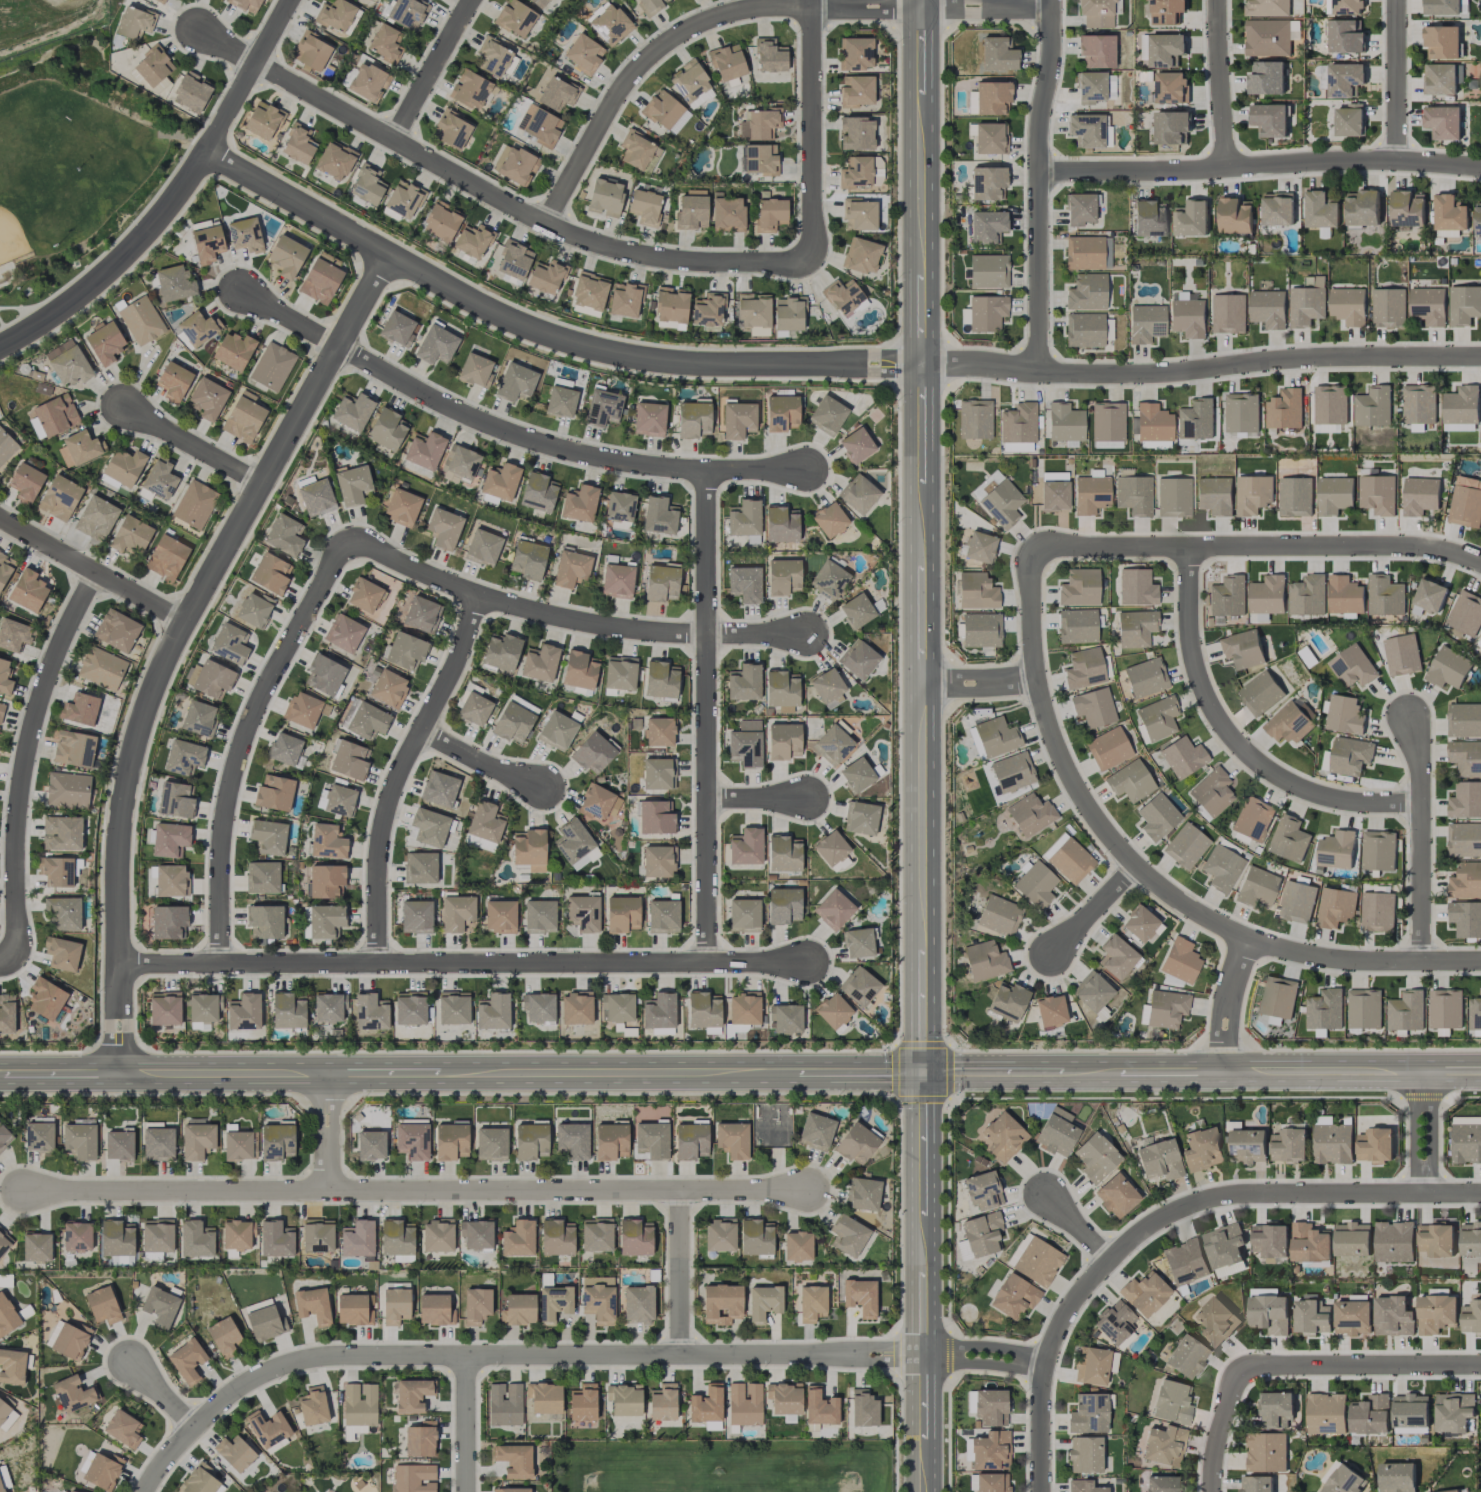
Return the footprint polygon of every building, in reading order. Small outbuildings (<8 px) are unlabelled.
[(262,0),(228,0),(227,1),(254,15),(262,0)] [(314,19),(343,34),(356,7),(343,0),(334,0),(330,6),(322,2),(314,19)] [(427,6),(414,0),(394,0),(386,17),(414,32),(427,6)] [(515,0),(507,0),(494,22),(522,39),(538,14),(515,0)] [(540,9),(548,0),(529,0),(540,9)] [(647,17),(672,0),(636,0),(647,17)] [(1113,28),(1113,0),(1078,0),(1078,15),(1084,15),(1084,28),(1113,28)] [(1177,25),(1177,13),(1186,12),(1185,0),(1149,0),(1150,26),(1177,25)] [(1246,16),(1289,17),(1289,0),(1246,0),(1246,16)] [(1424,15),(1460,15),(1460,0),(1424,0),(1424,15)] [(633,26),(610,2),(587,23),(610,48),(633,26)] [(156,16),(124,4),(114,32),(138,41),(142,30),(150,33),(156,16)] [(1245,21),(1246,56),(1289,56),(1289,20),(1245,21)] [(1357,20),(1329,20),(1329,52),(1364,53),(1364,32),(1356,32),(1357,20)] [(1299,21),(1290,21),(1290,39),(1298,39),(1299,21)] [(398,30),(378,22),(367,51),(395,62),(401,47),(393,44),(398,30)] [(1428,59),(1460,59),(1459,26),(1423,27),(1424,47),(1427,47),(1428,59)] [(294,47),(302,51),(297,61),(319,72),(333,46),(304,30),(294,47)] [(575,69),(590,77),(605,47),(576,33),(564,57),(577,64),(575,69)] [(1185,35),(1142,34),(1141,60),(1150,60),(1150,68),(1174,68),(1174,55),(1185,55),(1185,35)] [(1114,35),(1078,35),(1078,56),(1084,56),(1084,68),(1114,68),(1114,35)] [(486,58),(481,68),(499,79),(515,54),(485,36),(475,52),(486,58)] [(983,70),(1018,69),(1017,49),(1006,49),(1006,36),(982,37),(983,70)] [(872,37),(839,38),(839,70),(872,69),(872,37)] [(786,72),(787,47),(775,46),(775,38),(757,38),(756,71),(786,72)] [(720,82),(747,74),(738,43),(729,46),(728,45),(706,52),(712,69),(716,68),(720,82)] [(131,65),(151,88),(176,67),(156,44),(131,65)] [(686,103),(712,85),(694,60),(668,78),(686,103)] [(382,88),(385,90),(392,76),(361,61),(347,89),(375,103),(382,88)] [(1248,95),(1284,94),(1283,61),(1252,62),(1253,73),(1247,73),(1248,95)] [(1328,65),(1329,98),(1357,97),(1357,85),(1365,85),(1364,64),(1328,65)] [(1456,95),(1456,83),(1462,83),(1462,65),(1424,64),(1424,95),(1456,95)] [(454,81),(447,97),(478,111),(483,100),(490,103),(498,85),(462,69),(456,82),(454,81)] [(197,114),(214,86),(185,70),(169,98),(197,114)] [(1106,100),(1105,71),(1076,72),(1077,105),(1094,105),(1094,100),(1106,100)] [(1156,104),(1187,103),(1187,72),(1156,73),(1156,104)] [(536,102),(558,112),(563,102),(573,106),(580,89),(549,74),(536,102)] [(873,106),(873,76),(840,76),(841,107),(873,106)] [(976,82),(975,114),(1004,114),(1004,102),(1011,102),(1011,82),(976,82)] [(713,94),(708,88),(688,104),(692,109),(713,94)] [(652,95),(640,109),(672,136),(691,114),(661,89),(655,97),(652,95)] [(243,128),(269,142),(284,113),(258,99),(243,128)] [(564,121),(529,103),(515,129),(550,148),(564,121)] [(1363,136),(1362,103),(1348,104),(1348,108),(1335,108),(1336,136),(1363,136)] [(1287,105),(1251,105),(1250,126),(1258,126),(1258,137),(1286,138),(1287,105)] [(1460,107),(1423,107),(1423,128),(1432,128),(1432,140),(1460,140),(1460,107)] [(781,109),(746,110),(746,121),(739,121),(739,140),(772,139),(772,128),(781,128),(781,109)] [(473,123),(443,110),(430,137),(460,150),(473,123)] [(1190,112),(1155,112),(1155,144),(1183,145),(1183,132),(1190,132),(1190,112)] [(1067,115),(1067,135),(1075,135),(1075,148),(1110,147),(1109,114),(1067,115)] [(873,150),(874,118),(840,117),(839,133),(840,133),(840,149),(873,150)] [(311,131),(295,121),(278,151),(305,166),(318,144),(307,138),(311,131)] [(975,154),(1006,154),(1005,123),(975,124),(975,154)] [(662,147),(626,130),(619,146),(625,148),(620,161),(643,171),(650,155),(657,158),(662,147)] [(356,154),(329,139),(313,167),(341,182),(356,154)] [(540,160),(505,143),(491,171),(524,187),(532,172),(534,172),(540,160)] [(744,174),(776,175),(776,145),(744,144),(744,174)] [(839,187),(871,187),(871,156),(846,156),(846,168),(839,168),(839,187)] [(378,170),(362,163),(349,193),(376,205),(386,184),(373,179),(378,170)] [(972,200),(1003,200),(1002,189),(1007,189),(1006,167),(971,167),(972,200)] [(625,183),(594,177),(587,211),(602,214),(601,215),(617,219),(625,183)] [(425,192),(398,178),(384,206),(410,220),(425,192)] [(632,188),(627,213),(638,215),(637,223),(655,227),(662,194),(632,188)] [(1379,190),(1358,190),(1358,194),(1347,194),(1346,227),(1379,227),(1379,190)] [(1339,228),(1339,199),(1327,199),(1327,191),(1306,191),(1306,227),(1339,228)] [(1392,227),(1425,227),(1425,196),(1413,196),(1413,191),(1391,191),(1392,227)] [(1293,226),(1293,193),(1262,193),(1263,226),(1293,226)] [(1095,194),(1067,194),(1067,226),(1083,226),(1083,222),(1095,221),(1095,194)] [(1468,204),(1455,204),(1455,194),(1435,194),(1436,230),(1468,230),(1468,204)] [(707,196),(677,196),(677,229),(707,229),(707,196)] [(743,230),(744,197),(713,196),(712,229),(743,230)] [(448,243),(464,214),(436,199),(420,228),(448,243)] [(787,199),(756,199),(756,233),(776,233),(776,224),(787,224),(787,199)] [(876,229),(876,199),(843,199),(843,229),(876,229)] [(1252,234),(1253,199),(1220,199),(1220,233),(1252,234)] [(1207,200),(1187,200),(1187,208),(1174,208),(1175,236),(1207,236),(1207,200)] [(1166,236),(1167,202),(1134,201),(1133,235),(1166,236)] [(970,212),(971,245),(999,244),(999,232),(1007,231),(1007,211),(970,212)] [(227,222),(232,249),(245,246),(247,254),(263,251),(256,216),(227,222)] [(495,232),(478,223),(474,230),(464,225),(452,246),(479,261),(495,232)] [(225,250),(219,224),(191,231),(199,266),(215,262),(213,253),(225,250)] [(308,249),(280,233),(266,258),(282,267),(278,275),(291,281),(308,249)] [(883,245),(850,236),(841,266),(874,275),(883,245)] [(1066,269),(1111,269),(1110,236),(1065,237),(1066,269)] [(338,267),(341,260),(319,251),(316,258),(338,267)] [(1008,255),(970,254),(969,287),(1008,288),(1008,255)] [(327,306),(343,271),(314,257),(297,292),(327,306)] [(566,266),(549,259),(546,266),(535,261),(525,284),(553,296),(566,266)] [(194,279),(187,281),(184,264),(156,269),(161,301),(197,295),(194,279)] [(579,271),(570,302),(600,311),(610,280),(579,271)] [(1106,309),(1106,274),(1074,273),(1074,289),(1066,288),(1065,309),(1106,309)] [(1306,288),(1325,287),(1325,276),(1306,277),(1306,288)] [(841,286),(835,279),(821,290),(843,318),(866,299),(851,279),(841,286)] [(637,318),(643,286),(613,281),(608,313),(637,318)] [(1449,287),(1450,327),(1471,327),(1470,317),(1480,317),(1480,286),(1449,287)] [(688,290),(673,289),(673,288),(657,287),(655,321),(686,323),(688,290)] [(1325,318),(1325,288),(1289,289),(1290,329),(1311,328),(1311,319),(1325,318)] [(1445,288),(1409,289),(1410,319),(1424,319),(1424,328),(1445,327),(1445,288)] [(1365,289),(1330,289),(1329,318),(1346,318),(1346,327),(1365,328),(1365,289)] [(1405,289),(1373,289),(1372,327),(1405,328),(1405,289)] [(1250,292),(1250,322),(1265,322),(1265,330),(1285,330),(1284,291),(1250,292)] [(722,326),(724,292),(704,292),(704,300),(693,300),(692,325),(722,326)] [(1170,331),(1185,331),(1185,339),(1205,339),(1205,299),(1189,300),(1189,292),(1179,292),(1179,300),(1170,300),(1170,331)] [(738,293),(739,327),(770,327),(770,295),(753,295),(753,293),(738,293)] [(117,310),(137,347),(166,331),(145,294),(117,310)] [(1212,295),(1213,334),(1246,333),(1245,295),(1212,295)] [(969,332),(1000,332),(1000,317),(1008,317),(1008,296),(969,296),(969,332)] [(774,298),(774,330),(803,330),(802,314),(806,314),(806,297),(774,298)] [(1130,305),(1129,344),(1150,344),(1150,336),(1165,336),(1165,306),(1130,305)] [(193,348),(223,328),(214,313),(203,320),(197,310),(176,323),(193,348)] [(379,336),(408,348),(413,334),(411,333),(416,320),(389,310),(379,336)] [(1065,314),(1066,347),(1104,346),(1103,313),(1065,314)] [(101,368),(115,360),(112,354),(126,346),(112,319),(83,334),(101,368)] [(435,359),(447,364),(459,337),(429,323),(413,356),(432,365),(435,359)] [(243,372),(256,340),(244,335),(242,338),(223,331),(212,359),(243,372)] [(93,376),(72,338),(44,354),(62,387),(78,378),(81,383),(93,376)] [(277,393),(296,355),(268,340),(248,378),(277,393)] [(487,389),(493,373),(489,371),(493,361),(467,351),(457,378),(487,389)] [(192,372),(166,361),(156,385),(166,389),(162,398),(179,405),(192,372)] [(494,395),(513,402),(516,395),(528,400),(538,373),(507,361),(494,395)] [(199,416),(212,423),(229,391),(200,376),(187,402),(202,410),(199,416)] [(544,412),(571,418),(577,391),(550,385),(544,412)] [(1390,426),(1390,385),(1368,385),(1369,395),(1354,395),(1354,426),(1390,426)] [(1435,424),(1435,385),(1403,386),(1404,424),(1435,424)] [(1478,385),(1458,385),(1458,393),(1442,394),(1443,423),(1478,423),(1478,385)] [(1314,424),(1346,424),(1347,386),(1314,386),(1314,424)] [(256,396),(240,388),(221,430),(251,443),(266,409),(253,403),(256,396)] [(1301,388),(1280,388),(1280,399),(1265,399),(1266,429),(1302,428),(1301,388)] [(623,395),(592,389),(585,423),(603,427),(605,421),(617,423),(623,395)] [(80,422),(66,392),(31,407),(35,415),(28,418),(38,440),(80,422)] [(330,417),(359,433),(375,402),(358,393),(354,399),(344,393),(330,417)] [(849,410),(823,393),(806,420),(832,437),(849,410)] [(1259,394),(1226,394),(1225,437),(1258,437),(1259,394)] [(766,396),(766,432),(786,432),(786,424),(799,424),(798,395),(766,396)] [(1177,408),(1177,439),(1213,438),(1213,398),(1192,398),(1192,408),(1177,408)] [(992,438),(991,400),(958,400),(959,439),(992,438)] [(677,438),(698,438),(698,433),(710,433),(710,401),(678,401),(677,438)] [(666,404),(634,402),(634,435),(664,436),(666,404)] [(1035,402),(1015,402),(1015,410),(999,410),(1000,442),(1036,441),(1035,402)] [(1084,410),(1068,410),(1069,402),(1049,402),(1048,440),(1084,440),(1084,410)] [(1124,403),(1092,402),(1091,441),(1124,441),(1124,403)] [(1172,441),(1173,411),(1157,411),(1157,402),(1137,402),(1137,440),(1172,441)] [(723,440),(744,440),(744,431),(756,432),(756,403),(723,403),(723,440)] [(409,424),(398,419),(400,415),(381,406),(366,437),(395,451),(409,424)] [(837,442),(853,465),(876,449),(860,426),(837,442)] [(0,427),(0,465),(19,447),(0,427)] [(62,438),(65,446),(58,448),(65,467),(107,452),(102,436),(89,441),(85,429),(62,438)] [(446,438),(428,432),(426,437),(413,433),(403,460),(434,471),(446,438)] [(481,455),(451,443),(440,469),(470,481),(481,455)] [(1032,443),(1002,443),(1002,451),(1032,451),(1032,443)] [(101,473),(130,488),(147,456),(134,449),(131,456),(114,448),(101,473)] [(141,488),(167,500),(178,478),(168,473),(173,462),(157,455),(141,488)] [(46,475),(19,461),(7,485),(18,491),(14,498),(29,506),(46,475)] [(510,502),(521,468),(502,461),(499,471),(488,466),(479,491),(510,502)] [(364,503),(362,495),(373,492),(366,465),(335,472),(344,508),(364,503)] [(548,477),(529,471),(518,504),(549,513),(558,487),(546,483),(548,477)] [(837,495),(861,516),(881,493),(857,472),(837,495)] [(974,496),(1004,531),(1020,517),(1014,509),(1025,500),(1001,473),(974,496)] [(82,486),(52,474),(37,509),(67,522),(82,486)] [(1479,529),(1480,519),(1480,480),(1456,475),(1447,522),(1479,529)] [(1075,515),(1095,515),(1095,506),(1110,506),(1110,476),(1074,476),(1075,515)] [(1151,517),(1151,477),(1115,476),(1115,507),(1130,508),(1130,516),(1151,517)] [(1273,506),(1272,476),(1236,477),(1237,517),(1258,517),(1257,506),(1273,506)] [(1395,476),(1359,476),(1359,509),(1373,509),(1373,516),(1394,517),(1395,476)] [(308,519),(337,507),(325,477),(296,488),(308,519)] [(1191,477),(1158,478),(1158,517),(1191,516),(1191,477)] [(1311,477),(1279,478),(1279,517),(1312,516),(1311,477)] [(1353,477),(1317,478),(1318,517),(1338,516),(1338,508),(1354,508),(1353,477)] [(1232,517),(1232,478),(1197,478),(1196,509),(1212,509),(1212,516),(1232,517)] [(1423,517),(1423,509),(1438,510),(1439,479),(1404,478),(1403,517),(1423,517)] [(218,491),(188,479),(172,518),(202,530),(218,491)] [(1069,481),(1040,481),(1041,511),(1069,510),(1069,481)] [(564,493),(559,516),(591,523),(599,488),(579,484),(576,495),(564,493)] [(422,498),(394,487),(382,517),(411,528),(422,498)] [(605,518),(632,521),(635,494),(608,491),(605,518)] [(73,528),(102,543),(120,508),(90,494),(73,528)] [(675,534),(678,506),(667,505),(668,497),(646,495),(642,531),(675,534)] [(727,535),(760,535),(759,498),(739,499),(739,507),(727,507),(727,535)] [(825,539),(849,524),(834,501),(811,515),(825,539)] [(464,518),(433,506),(424,529),(436,534),(431,545),(451,553),(464,518)] [(798,542),(798,507),(766,507),(765,541),(798,542)] [(298,537),(304,525),(277,512),(263,543),(295,558),(304,540),(298,537)] [(124,546),(140,555),(154,529),(125,514),(108,546),(121,553),(124,546)] [(463,558),(492,568),(503,538),(474,527),(463,558)] [(990,564),(997,537),(970,530),(963,557),(990,564)] [(144,567),(172,582),(190,548),(161,533),(144,567)] [(540,580),(548,546),(516,539),(508,572),(540,580)] [(587,582),(592,556),(560,550),(552,585),(572,589),(574,580),(587,582)] [(248,580),(278,595),(293,566),(263,551),(248,580)] [(16,561),(0,552),(0,590),(16,561)] [(808,586),(835,601),(850,573),(823,558),(808,586)] [(800,559),(767,560),(768,596),(788,596),(788,588),(801,588),(800,559)] [(600,595),(631,599),(635,567),(604,563),(600,595)] [(677,602),(679,566),(647,564),(644,600),(677,602)] [(37,613),(49,586),(34,580),(37,572),(22,566),(7,600),(37,613)] [(727,567),(728,595),(740,595),(740,604),(761,603),(760,566),(727,567)] [(1098,605),(1099,569),(1067,568),(1067,584),(1059,583),(1058,604),(1098,605)] [(1158,604),(1157,584),(1150,584),(1150,568),(1119,569),(1119,605),(1158,604)] [(959,607),(999,608),(999,586),(988,586),(988,572),(959,572),(959,607)] [(1288,583),(1289,615),(1325,615),(1324,574),(1303,574),(1304,583),(1288,583)] [(1244,575),(1223,575),(1223,585),(1208,585),(1209,616),(1245,615),(1244,575)] [(1285,613),(1284,575),(1264,575),(1264,583),(1249,583),(1249,613),(1285,613)] [(1328,613),(1364,613),(1364,584),(1349,584),(1349,575),(1329,575),(1328,613)] [(1404,584),(1390,584),(1389,575),(1369,575),(1369,615),(1405,615),(1404,584)] [(345,600),(370,615),(384,590),(358,576),(345,600)] [(1439,614),(1449,587),(1423,577),(1413,604),(1439,614)] [(1460,589),(1445,624),(1476,638),(1480,625),(1480,598),(1460,589)] [(837,607),(853,630),(876,615),(861,591),(837,607)] [(262,629),(274,600),(263,595),(262,598),(247,592),(236,618),(262,629)] [(439,605),(412,594),(401,623),(429,634),(431,629),(430,629),(439,605)] [(93,639),(129,653),(141,622),(105,608),(93,639)] [(1059,610),(1059,643),(1097,642),(1096,609),(1059,610)] [(1117,612),(1119,648),(1149,647),(1149,632),(1158,632),(1157,611),(1117,612)] [(323,639),(351,654),(365,627),(337,612),(323,639)] [(1001,646),(1000,613),(962,614),(962,647),(1001,646)] [(1268,623),(1269,615),(1250,614),(1250,622),(1268,623)] [(21,642),(28,644),(34,628),(2,617),(0,623),(0,648),(17,653),(21,642)] [(245,631),(222,621),(209,652),(241,666),(249,648),(239,644),(245,631)] [(1265,664),(1257,629),(1217,638),(1222,660),(1232,657),(1235,671),(1265,664)] [(428,644),(396,630),(384,660),(413,672),(418,661),(421,662),(428,644)] [(522,639),(503,634),(502,637),(489,633),(481,664),(513,672),(522,639)] [(1382,640),(1390,678),(1422,671),(1414,633),(1382,640)] [(881,657),(856,637),(836,660),(861,681),(881,657)] [(1362,687),(1379,676),(1356,642),(1327,662),(1345,689),(1357,681),(1362,687)] [(520,675),(552,682),(560,647),(540,643),(538,650),(526,647),(520,675)] [(115,691),(127,662),(89,645),(76,675),(115,691)] [(1424,680),(1442,688),(1444,683),(1460,690),(1473,660),(1440,645),(1424,680)] [(1107,681),(1098,646),(1067,653),(1070,667),(1062,669),(1068,691),(1107,681)] [(568,650),(560,683),(593,690),(600,657),(568,650)] [(302,684),(334,697),(346,666),(314,653),(302,684)] [(635,690),(636,658),(606,656),(604,689),(635,690)] [(1170,687),(1159,656),(1123,668),(1134,699),(1170,687)] [(219,700),(224,690),(228,691),(236,672),(201,657),(187,686),(219,700)] [(10,661),(0,658),(0,693),(9,695),(13,681),(5,678),(10,661)] [(679,664),(647,661),(643,695),(675,698),(679,664)] [(760,663),(740,663),(740,671),(728,671),(727,699),(760,700),(760,663)] [(839,694),(845,691),(834,667),(809,678),(821,705),(832,701),(834,705),(842,701),(839,694)] [(380,668),(368,696),(397,709),(409,680),(380,668)] [(1255,718),(1286,695),(1266,669),(1235,693),(1255,718)] [(766,707),(799,706),(798,676),(785,677),(785,670),(765,670),(766,707)] [(1069,697),(1075,717),(1082,715),(1086,729),(1116,721),(1107,687),(1069,697)] [(312,730),(323,701),(293,690),(283,719),(312,730)] [(483,727),(493,700),(467,691),(457,718),(483,727)] [(99,697),(73,692),(70,703),(61,701),(58,719),(93,726),(99,697)] [(1149,743),(1177,730),(1171,717),(1180,713),(1171,693),(1134,710),(1149,743)] [(1362,736),(1365,715),(1357,714),(1359,699),(1331,694),(1325,730),(1362,736)] [(209,737),(217,707),(189,699),(180,729),(209,737)] [(1284,735),(1294,745),(1315,726),(1291,699),(1261,727),(1276,742),(1284,735)] [(345,730),(370,742),(375,731),(383,734),(392,715),(359,700),(345,730)] [(521,743),(536,716),(506,700),(490,732),(508,741),(510,737),(521,743)] [(1480,737),(1480,704),(1448,704),(1447,737),(1480,737)] [(562,753),(579,725),(552,709),(535,737),(562,753)] [(985,758),(1023,745),(1016,725),(1006,729),(1001,715),(973,725),(985,758)] [(673,746),(674,718),(645,717),(645,746),(673,746)] [(846,735),(850,730),(838,718),(810,746),(831,768),(856,744),(846,735)] [(760,719),(738,720),(738,731),(727,732),(728,760),(740,760),(740,768),(761,767),(760,719)] [(800,756),(801,724),(768,724),(768,760),(789,760),(789,756),(800,756)] [(1084,742),(1098,772),(1133,755),(1119,725),(1084,742)] [(52,761),(90,768),(96,736),(58,729),(52,761)] [(617,750),(591,729),(570,756),(596,777),(617,750)] [(294,766),(302,740),(276,731),(268,758),(294,766)] [(1192,747),(1184,734),(1158,750),(1176,780),(1210,760),(1199,743),(1192,747)] [(1329,773),(1361,778),(1363,763),(1372,765),(1375,743),(1334,737),(1329,773)] [(207,747),(172,738),(163,769),(190,777),(194,765),(201,767),(207,747)] [(329,771),(362,780),(367,762),(362,760),(366,747),(338,739),(329,771)] [(1448,742),(1448,763),(1457,763),(1458,778),(1480,777),(1480,741),(1448,742)] [(1037,780),(1025,750),(989,764),(1001,794),(1037,780)] [(877,778),(861,756),(838,772),(854,794),(877,778)] [(671,789),(672,759),(643,758),(643,789),(671,789)] [(1103,777),(1113,797),(1123,792),(1129,803),(1155,789),(1139,758),(1103,777)] [(1211,819),(1235,797),(1225,786),(1231,780),(1216,765),(1186,793),(1211,819)] [(460,779),(428,769),(420,798),(451,807),(460,779)] [(88,808),(90,774),(47,772),(46,806),(88,808)] [(295,780),(264,774),(261,785),(258,784),(253,805),(288,812),(295,780)] [(189,785),(162,781),(159,814),(192,818),(194,798),(188,797),(189,785)] [(616,811),(623,798),(589,782),(576,811),(601,823),(609,807),(616,811)] [(1455,782),(1456,797),(1447,797),(1448,818),(1480,817),(1480,782),(1455,782)] [(357,790),(330,783),(328,792),(321,790),(316,808),(350,817),(357,790)] [(1059,818),(1047,799),(1039,803),(1032,791),(1005,808),(1023,839),(1059,818)] [(1139,828),(1154,844),(1183,817),(1158,791),(1136,812),(1146,822),(1139,828)] [(1276,808),(1246,795),(1230,831),(1261,844),(1276,808)] [(466,833),(497,843),(506,817),(495,813),(497,805),(477,799),(466,833)] [(639,801),(640,834),(674,833),(674,812),(671,812),(671,800),(639,801)] [(878,804),(847,801),(843,832),(875,835),(878,804)] [(443,848),(450,815),(414,808),(411,825),(417,826),(414,842),(443,848)] [(1267,851),(1301,864),(1312,835),(1298,830),(1302,820),(1282,812),(1267,851)] [(82,817),(43,816),(43,849),(81,850),(82,817)] [(557,829),(562,836),(552,843),(569,865),(596,846),(574,816),(557,829)] [(282,857),(288,824),(252,818),(248,839),(258,840),(257,852),(282,857)] [(1162,853),(1189,871),(1210,839),(1183,821),(1162,853)] [(153,856),(176,857),(177,845),(189,846),(190,825),(154,823),(153,856)] [(337,824),(312,823),(310,856),(346,858),(347,836),(336,836),(337,824)] [(1447,824),(1448,857),(1480,857),(1480,823),(1447,824)] [(762,863),(761,826),(741,827),(741,834),(728,835),(729,864),(762,863)] [(512,864),(529,865),(529,872),(545,872),(545,829),(525,828),(524,834),(513,833),(512,864)] [(828,868),(851,851),(833,828),(811,845),(828,868)] [(1316,866),(1351,869),(1355,831),(1335,829),(1334,838),(1319,837),(1316,866)] [(1074,886),(1096,862),(1063,831),(1041,855),(1074,886)] [(1396,832),(1363,831),(1361,870),(1394,871),(1396,832)] [(801,871),(801,839),(790,839),(790,835),(768,835),(768,871),(801,871)] [(1200,870),(1212,875),(1207,886),(1227,896),(1245,858),(1213,843),(1200,870)] [(643,846),(643,877),(675,876),(674,846),(643,846)] [(571,865),(575,871),(599,854),(595,848),(571,865)] [(405,883),(436,883),(437,853),(405,852),(405,883)] [(72,887),(73,858),(39,857),(38,875),(45,875),(45,887),(72,887)] [(1058,880),(1037,859),(1012,885),(1039,911),(1054,896),(1048,891),(1058,880)] [(279,862),(246,862),(247,893),(279,893),(279,862)] [(1457,863),(1457,877),(1448,877),(1449,898),(1480,898),(1480,862),(1457,863)] [(1281,878),(1249,864),(1234,900),(1253,908),(1255,902),(1269,907),(1281,878)] [(186,896),(187,865),(156,865),(156,896),(186,896)] [(310,898),(337,898),(337,885),(345,885),(345,865),(310,865),(310,898)] [(1308,925),(1317,887),(1285,880),(1276,918),(1308,925)] [(834,932),(856,908),(834,887),(812,911),(834,932)] [(1357,893),(1322,887),(1316,927),(1337,930),(1339,920),(1352,922),(1357,893)] [(800,888),(768,889),(768,925),(789,925),(789,921),(801,920),(800,888)] [(1360,930),(1393,932),(1395,894),(1362,892),(1360,930)] [(976,924),(1011,938),(1024,908),(989,894),(976,924)] [(475,923),(475,896),(441,896),(442,933),(463,932),(462,923),(475,923)] [(598,896),(566,896),(566,921),(578,921),(578,933),(599,932),(598,896)] [(80,898),(44,897),(43,913),(53,913),(53,930),(80,930),(80,898)] [(606,897),(607,933),(627,933),(627,929),(639,929),(639,897),(606,897)] [(731,932),(760,931),(759,899),(730,899),(731,932)] [(401,901),(401,933),(432,933),(432,900),(401,901)] [(555,932),(555,900),(524,900),(524,933),(555,932)] [(648,901),(648,933),(679,933),(678,900),(648,901)] [(516,901),(484,901),(484,932),(515,932),(516,901)] [(1448,902),(1447,923),(1456,923),(1456,938),(1480,938),(1480,903),(1448,902)] [(1141,944),(1160,923),(1138,903),(1120,924),(1141,944)] [(251,939),(283,938),(282,905),(247,906),(247,927),(251,927),(251,939)] [(344,905),(309,905),(309,938),(333,938),(333,927),(344,927),(344,905)] [(187,906),(152,906),(152,940),(181,939),(180,926),(187,926),(187,906)] [(843,930),(846,958),(874,956),(871,927),(843,930)] [(1140,957),(1112,932),(1099,947),(1106,953),(1097,963),(1118,981),(1140,957)] [(81,944),(47,935),(43,953),(52,955),(49,967),(74,973),(81,944)] [(1191,985),(1202,958),(1189,952),(1193,943),(1174,935),(1158,970),(1191,985)] [(971,982),(1010,971),(1005,950),(997,953),(993,939),(962,947),(971,982)] [(837,989),(864,1008),(882,983),(855,964),(837,989)] [(1115,991),(1092,970),(1070,992),(1094,1014),(1115,991)] [(68,993),(37,976),(27,993),(33,997),(27,1007),(52,1021),(68,993)] [(1299,982),(1267,976),(1259,1013),(1291,1020),(1299,982)] [(1015,1023),(1030,992),(1012,983),(1010,987),(1000,981),(986,1010),(1015,1023)] [(1343,1028),(1342,988),(1320,989),(1321,997),(1306,998),(1307,1029),(1343,1028)] [(1146,1026),(1177,1029),(1179,1014),(1188,1015),(1190,994),(1150,990),(1146,1026)] [(1348,990),(1348,1029),(1381,1028),(1381,990),(1348,990)] [(1424,1030),(1423,990),(1402,990),(1402,999),(1387,1000),(1388,1030),(1424,1030)] [(1462,990),(1430,990),(1429,1028),(1462,1029),(1462,990)] [(469,1024),(469,991),(439,992),(439,1024),(469,1024)] [(642,1000),(642,1028),(675,1027),(675,991),(654,992),(655,999),(642,1000)] [(688,1028),(721,1027),(720,995),(708,995),(708,991),(687,992),(688,1028)] [(853,1012),(833,991),(813,1010),(833,1031),(853,1012)] [(181,1024),(180,992),(149,993),(150,1025),(181,1024)] [(227,1029),(260,1028),(260,992),(239,992),(239,1000),(227,1000),(227,1029)] [(272,1027),(305,1028),(306,998),(292,998),(292,992),(273,992),(272,1027)] [(356,1029),(389,1028),(388,1000),(376,1000),(376,992),(355,993),(356,1029)] [(426,1024),(426,992),(395,992),(395,1024),(426,1024)] [(476,1000),(476,1028),(509,1028),(508,992),(488,992),(488,1000),(476,1000)] [(561,992),(562,1024),(592,1024),(591,992),(561,992)] [(760,1024),(760,992),(729,993),(729,1024),(760,1024)] [(190,1030),(209,1029),(209,1022),(217,1021),(217,1009),(222,1009),(221,993),(189,994),(190,1030)] [(347,994),(314,993),(314,1022),(342,1022),(343,1010),(346,1010),(347,994)] [(554,1022),(554,993),(522,994),(522,1010),(527,1010),(527,1023),(554,1022)] [(634,993),(601,994),(601,1009),(606,1009),(606,1021),(634,1021),(634,993)] [(1068,1023),(1061,993),(1034,999),(1041,1029),(1068,1023)] [(14,994),(0,994),(0,1033),(14,1032),(14,994)] [(1468,998),(1468,1030),(1480,1030),(1480,998),(1468,998)] [(1073,1115),(1053,1105),(1034,1142),(1065,1158),(1080,1129),(1068,1123),(1073,1115)] [(974,1138),(1004,1164),(1030,1135),(1001,1109),(974,1138)] [(826,1152),(835,1120),(807,1112),(797,1143),(826,1152)] [(881,1138),(854,1119),(833,1148),(860,1167),(881,1138)] [(54,1123),(26,1122),(25,1151),(53,1152),(54,1123)] [(14,1138),(0,1123),(0,1151),(14,1138)] [(63,1149),(75,1149),(75,1160),(96,1160),(95,1123),(62,1124),(63,1149)] [(407,1152),(408,1161),(429,1160),(428,1123),(395,1124),(395,1153),(407,1152)] [(435,1124),(436,1161),(456,1161),(456,1157),(468,1156),(468,1123),(435,1124)] [(555,1124),(556,1150),(567,1150),(568,1160),(589,1160),(588,1123),(555,1124)] [(674,1124),(676,1161),(696,1160),(696,1156),(708,1156),(707,1123),(674,1124)] [(715,1149),(727,1149),(727,1160),(748,1160),(748,1123),(715,1123),(715,1149)] [(182,1161),(203,1161),(203,1150),(215,1150),(215,1124),(183,1124),(182,1161)] [(261,1161),(283,1160),(282,1157),(294,1156),(294,1124),(261,1125),(261,1161)] [(548,1156),(548,1124),(515,1124),(515,1161),(536,1160),(536,1156),(548,1156)] [(596,1124),(595,1160),(616,1161),(616,1156),(628,1156),(628,1124),(596,1124)] [(1352,1163),(1352,1124),(1314,1124),(1313,1163),(1352,1163)] [(1452,1124),(1452,1163),(1480,1163),(1480,1124),(1452,1124)] [(1187,1173),(1224,1163),(1214,1126),(1183,1134),(1187,1149),(1181,1151),(1187,1173)] [(143,1160),(174,1160),(174,1127),(143,1128),(143,1160)] [(507,1160),(507,1128),(476,1128),(477,1161),(507,1160)] [(1357,1161),(1370,1161),(1370,1163),(1393,1163),(1392,1128),(1364,1129),(1364,1134),(1356,1134),(1357,1161)] [(1306,1129),(1279,1129),(1279,1135),(1271,1134),(1271,1162),(1306,1162),(1306,1129)] [(1122,1158),(1095,1130),(1072,1152),(1085,1166),(1080,1171),(1094,1185),(1122,1158)] [(1266,1130),(1231,1130),(1231,1156),(1243,1155),(1243,1163),(1266,1163),(1266,1130)] [(133,1131),(105,1132),(105,1160),(133,1160),(133,1131)] [(358,1159),(385,1159),(385,1131),(357,1131),(358,1159)] [(257,1160),(256,1132),(224,1132),(224,1160),(257,1160)] [(1184,1175),(1172,1137),(1135,1149),(1145,1179),(1163,1173),(1166,1181),(1184,1175)] [(1003,1204),(993,1170),(962,1179),(970,1205),(976,1203),(979,1212),(1003,1204)] [(1141,1198),(1117,1171),(1092,1193),(1116,1220),(1141,1198)] [(877,1210),(881,1181),(849,1177),(846,1207),(877,1210)] [(998,1251),(996,1241),(999,1240),(996,1231),(1003,1229),(998,1211),(960,1221),(971,1259),(998,1251)] [(855,1259),(871,1230),(839,1212),(830,1230),(836,1234),(830,1245),(855,1259)] [(173,1251),(173,1219),(142,1220),(143,1252),(173,1251)] [(214,1256),(214,1227),(202,1227),(202,1219),(181,1219),(181,1256),(214,1256)] [(294,1227),(282,1227),(282,1219),(261,1219),(260,1255),(293,1256),(294,1227)] [(303,1252),(334,1251),(333,1219),(302,1219),(303,1252)] [(374,1219),(353,1219),(353,1227),(341,1227),(340,1256),(373,1256),(374,1219)] [(492,1249),(492,1220),(460,1219),(459,1237),(464,1237),(463,1249),(492,1249)] [(533,1219),(513,1219),(513,1230),(500,1230),(501,1256),(534,1255),(533,1219)] [(574,1255),(574,1223),(564,1223),(564,1219),(541,1219),(541,1255),(574,1255)] [(581,1251),(612,1251),(612,1219),(582,1219),(581,1251)] [(652,1255),(652,1223),(640,1222),(640,1219),(619,1219),(619,1255),(652,1255)] [(705,1251),(736,1250),(735,1219),(705,1219),(705,1251)] [(101,1255),(134,1255),(134,1221),(101,1220),(101,1255)] [(413,1220),(381,1221),(381,1255),(414,1254),(413,1220)] [(453,1220),(423,1220),(422,1251),(453,1252),(453,1220)] [(773,1220),(740,1220),(740,1254),(772,1255),(773,1220)] [(63,1250),(91,1251),(92,1223),(64,1222),(63,1250)] [(1246,1245),(1239,1222),(1202,1235),(1214,1272),(1244,1262),(1239,1247),(1246,1245)] [(1413,1222),(1375,1223),(1375,1262),(1414,1261),(1413,1222)] [(1335,1256),(1370,1257),(1371,1224),(1335,1223),(1335,1256)] [(1461,1223),(1461,1256),(1480,1256),(1480,1224),(1461,1223)] [(1252,1252),(1260,1252),(1260,1259),(1288,1258),(1288,1225),(1252,1226),(1252,1252)] [(1454,1225),(1418,1225),(1418,1252),(1427,1252),(1427,1258),(1454,1257),(1454,1225)] [(0,1228),(0,1257),(14,1241),(0,1228)] [(51,1233),(23,1232),(23,1261),(51,1262),(51,1233)] [(812,1260),(812,1232),(784,1232),(784,1261),(812,1260)] [(1065,1255),(1032,1235),(1012,1268),(1045,1288),(1065,1255)] [(1210,1275),(1198,1237),(1162,1249),(1174,1287),(1210,1275)] [(1117,1292),(1145,1319),(1172,1291),(1149,1270),(1137,1283),(1131,1277),(1117,1292)] [(988,1306),(1015,1320),(1023,1305),(1032,1310),(1042,1290),(1006,1272),(988,1306)] [(581,1313),(594,1314),(594,1325),(614,1326),(614,1277),(582,1277),(581,1313)] [(875,1319),(875,1280),(843,1280),(843,1307),(860,1306),(860,1319),(875,1319)] [(107,1324),(121,1320),(110,1285),(85,1293),(93,1322),(105,1319),(107,1324)] [(742,1318),(742,1285),(703,1285),(704,1325),(730,1324),(730,1319),(742,1318)] [(180,1297),(149,1286),(140,1310),(153,1315),(149,1324),(167,1331),(180,1297)] [(572,1286),(539,1287),(540,1326),(554,1325),(554,1313),(572,1313),(572,1286)] [(653,1286),(623,1286),(623,1319),(633,1319),(633,1324),(654,1324),(653,1286)] [(749,1287),(749,1326),(764,1325),(764,1313),(782,1312),(782,1286),(749,1287)] [(826,1286),(799,1286),(800,1324),(815,1323),(815,1317),(826,1317),(826,1286)] [(293,1291),(296,1318),(307,1317),(307,1313),(314,1312),(316,1327),(330,1325),(326,1287),(293,1291)] [(409,1318),(410,1288),(383,1288),(382,1326),(400,1326),(400,1318),(409,1318)] [(491,1288),(464,1289),(464,1326),(480,1326),(480,1317),(491,1317),(491,1288)] [(1,1290),(0,1291),(0,1337),(22,1323),(1,1290)] [(337,1325),(367,1324),(366,1294),(337,1295),(337,1325)] [(448,1294),(419,1294),(419,1324),(449,1324),(448,1294)] [(535,1294),(505,1294),(505,1310),(499,1310),(499,1324),(535,1324),(535,1294)] [(1331,1334),(1330,1306),(1318,1306),(1318,1294),(1303,1295),(1303,1300),(1295,1300),(1295,1334),(1331,1334)] [(1215,1350),(1242,1322),(1214,1295),(1192,1318),(1198,1323),(1193,1328),(1215,1350)] [(1249,1328),(1268,1328),(1267,1336),(1288,1336),(1288,1297),(1249,1296),(1249,1328)] [(1374,1335),(1414,1336),(1414,1311),(1407,1311),(1407,1297),(1375,1296),(1374,1335)] [(1457,1296),(1418,1296),(1418,1336),(1439,1335),(1438,1328),(1457,1327),(1457,1296)] [(1091,1323),(1118,1350),(1135,1335),(1127,1326),(1136,1318),(1117,1298),(1091,1323)] [(1470,1300),(1470,1306),(1461,1306),(1461,1333),(1480,1332),(1480,1300),(1470,1300)] [(1335,1302),(1335,1335),(1371,1334),(1371,1301),(1335,1302)] [(285,1321),(279,1323),(273,1304),(245,1313),(254,1342),(288,1331),(285,1321)] [(205,1329),(223,1361),(237,1353),(232,1346),(242,1340),(228,1315),(205,1329)] [(78,1361),(92,1330),(79,1324),(77,1328),(62,1322),(50,1349),(78,1361)] [(1193,1380),(1210,1349),(1181,1333),(1164,1365),(1193,1380)] [(208,1358),(193,1337),(166,1355),(188,1387),(200,1379),(193,1369),(208,1358)] [(1110,1350),(1078,1346),(1073,1382),(1105,1386),(1110,1350)] [(0,1349),(0,1383),(23,1385),(26,1351),(0,1349)] [(64,1414),(97,1400),(91,1386),(82,1389),(75,1373),(52,1384),(64,1414)] [(1189,1385),(1159,1378),(1151,1417),(1188,1426),(1193,1406),(1184,1404),(1189,1385)] [(432,1380),(396,1380),(396,1413),(423,1413),(423,1402),(420,1402),(420,1395),(432,1395),(432,1380)] [(675,1382),(659,1383),(660,1389),(649,1390),(650,1420),(676,1420),(675,1382)] [(376,1384),(360,1384),(343,1383),(343,1441),(353,1441),(353,1433),(367,1433),(367,1426),(376,1426),(376,1384)] [(521,1426),(522,1383),(507,1383),(507,1399),(503,1399),(503,1383),(488,1383),(488,1425),(521,1426)] [(561,1413),(561,1383),(525,1384),(526,1399),(531,1399),(531,1414),(561,1413)] [(569,1420),(596,1420),(596,1383),(580,1383),(580,1390),(569,1390),(569,1420)] [(689,1422),(722,1421),(721,1383),(706,1383),(706,1398),(699,1398),(699,1395),(688,1395),(689,1422)] [(729,1425),(761,1424),(761,1383),(728,1383),(729,1425)] [(801,1414),(801,1383),(766,1384),(766,1399),(771,1399),(771,1415),(801,1414)] [(302,1426),(328,1422),(323,1385),(306,1387),(307,1395),(298,1396),(302,1426)] [(641,1415),(641,1385),(605,1385),(606,1401),(611,1401),(612,1416),(641,1415)] [(805,1385),(805,1423),(838,1424),(838,1397),(827,1397),(826,1400),(820,1400),(820,1386),(805,1385)] [(852,1426),(878,1426),(878,1399),(869,1399),(869,1388),(851,1388),(852,1426)] [(1007,1426),(1006,1390),(975,1390),(976,1426),(1007,1426)] [(1107,1394),(1075,1393),(1075,1412),(1068,1412),(1067,1432),(1107,1433),(1107,1394)] [(1293,1393),(1260,1393),(1261,1429),(1288,1428),(1287,1420),(1294,1420),(1293,1393)] [(1346,1395),(1307,1394),(1307,1434),(1345,1434),(1346,1395)] [(1350,1402),(1350,1434),(1389,1433),(1388,1394),(1368,1394),(1368,1402),(1350,1402)] [(1435,1394),(1436,1433),(1468,1432),(1467,1418),(1475,1418),(1474,1394),(1435,1394)] [(1393,1395),(1393,1428),(1429,1427),(1429,1395),(1393,1395)] [(4,1431),(18,1414),(0,1400),(0,1427),(4,1431)] [(133,1451),(141,1438),(135,1434),(142,1424),(116,1408),(102,1431),(133,1451)] [(278,1411),(263,1420),(256,1409),(244,1417),(264,1450),(292,1433),(278,1411)] [(435,1456),(434,1420),(419,1420),(420,1426),(405,1426),(406,1456),(435,1456)] [(1163,1431),(1148,1428),(1141,1459),(1178,1468),(1187,1430),(1164,1425),(1163,1431)] [(1009,1430),(985,1430),(985,1437),(971,1437),(971,1469),(999,1469),(999,1464),(1002,1464),(1002,1469),(1010,1469),(1009,1430)] [(1286,1472),(1286,1433),(1246,1434),(1247,1472),(1286,1472)] [(238,1474),(257,1456),(236,1434),(228,1442),(223,1437),(212,1448),(238,1474)] [(1102,1473),(1101,1437),(1068,1437),(1069,1473),(1102,1473)] [(531,1479),(532,1446),(493,1445),(492,1461),(505,1461),(505,1478),(531,1479)] [(111,1453),(108,1458),(96,1452),(82,1478),(107,1491),(109,1491),(125,1461),(111,1453)] [(1340,1462),(1334,1459),(1322,1481),(1327,1484),(1340,1462)] [(198,1460),(178,1490),(181,1491),(213,1491),(220,1482),(208,1474),(212,1469),(198,1460)] [(1342,1462),(1321,1491),(1358,1491),(1367,1480),(1342,1462)] [(1415,1463),(1379,1464),(1380,1491),(1415,1491),(1415,1463)] [(394,1464),(393,1491),(435,1491),(435,1483),(420,1483),(420,1479),(435,1480),(435,1465),(394,1464)] [(1009,1474),(976,1473),(975,1491),(1008,1491),(1009,1474)] [(1145,1491),(1177,1491),(1177,1476),(1145,1477),(1145,1491)] [(1273,1477),(1241,1476),(1240,1491),(1272,1491),(1273,1477)] [(1068,1491),(1107,1491),(1107,1487),(1091,1487),(1092,1480),(1068,1479),(1068,1491)]
